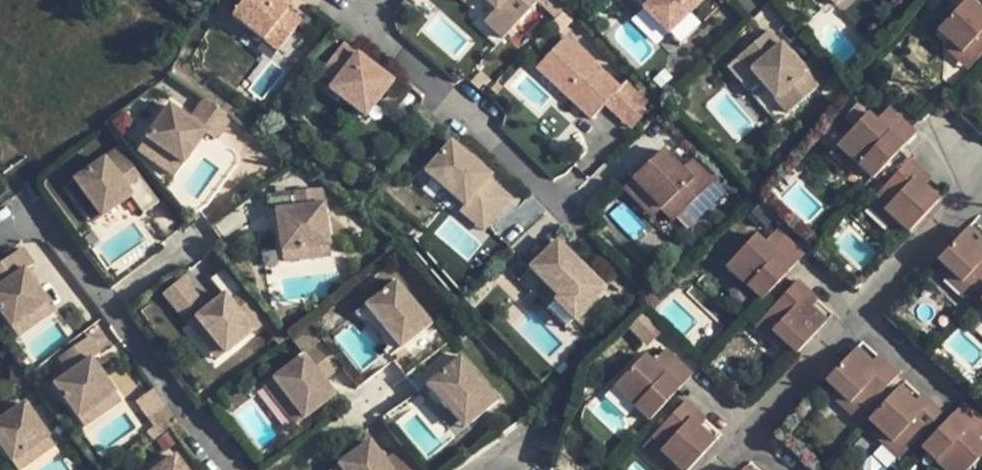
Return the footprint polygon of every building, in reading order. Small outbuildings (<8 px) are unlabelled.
[(205,0),(184,0),(196,10),(205,0)] [(232,15),(277,50),(301,20),(282,6),(287,0),(244,0),(232,15)] [(466,4),(485,21),(495,10),(485,0),(469,0),(466,4)] [(539,0),(485,0),(495,10),(485,21),(503,38),(539,0)] [(719,6),(712,0),(639,0),(650,11),(648,13),(680,46),(719,6)] [(969,0),(966,0),(937,31),(949,41),(962,53),(964,50),(976,62),(981,55),(981,13),(969,0)] [(800,67),(769,31),(727,67),(776,123),(818,87),(800,67)] [(536,68),(591,119),(602,107),(621,88),(565,36),(536,68)] [(949,41),(943,48),(968,70),(976,62),(964,50),(962,53),(949,41)] [(393,82),(343,43),(315,79),(365,118),(393,82)] [(800,67),(818,87),(830,76),(813,56),(800,67)] [(621,88),(602,107),(628,131),(651,107),(625,83),(621,88)] [(231,116),(204,99),(190,120),(169,106),(146,140),(183,165),(205,132),(215,139),(231,116)] [(888,108),(881,116),(888,123),(896,115),(888,108)] [(867,114),(837,146),(873,179),(915,133),(896,115),(888,123),(881,116),(875,122),(867,114)] [(175,177),(183,165),(146,140),(137,152),(175,177)] [(488,179),(491,176),(451,142),(425,173),(465,207),(469,203),(492,222),(511,199),(488,179)] [(143,213),(159,202),(119,147),(74,180),(101,218),(131,196),(143,213)] [(682,170),(662,150),(632,179),(660,208),(673,221),(703,192),(682,170)] [(716,180),(695,158),(682,170),(703,192),(716,180)] [(909,159),(876,196),(888,207),(885,211),(897,222),(908,233),(939,200),(924,186),(915,178),(922,171),(909,159)] [(922,171),(915,178),(924,186),(930,179),(922,171)] [(623,188),(651,216),(660,208),(632,179),(623,188)] [(93,223),(101,218),(74,180),(66,186),(93,223)] [(321,188),(266,195),(269,212),(276,211),(281,252),(329,245),(321,188)] [(888,207),(876,196),(867,205),(892,228),(897,222),(885,211),(888,207)] [(492,222),(469,203),(465,207),(461,212),(484,231),(492,222)] [(937,260),(949,270),(962,283),(965,280),(976,290),(981,284),(981,242),(967,228),(937,260)] [(777,229),(769,238),(776,244),(784,236),(777,229)] [(755,234),(725,267),(747,287),(762,300),(804,254),(784,236),(776,244),(769,238),(764,243),(755,234)] [(604,290),(557,241),(518,280),(549,311),(557,303),(574,320),(604,290)] [(329,245),(281,252),(283,262),(330,256),(329,245)] [(21,248),(0,264),(0,313),(12,329),(48,302),(25,271),(33,265),(21,248)] [(747,287),(725,267),(718,275),(739,295),(747,287)] [(266,320),(224,268),(210,279),(224,295),(195,318),(224,354),(266,320)] [(965,280),(962,283),(949,270),(944,276),(968,299),(976,290),(965,280)] [(182,278),(162,294),(182,318),(202,302),(182,278)] [(400,349),(431,324),(396,280),(365,306),(400,349)] [(797,281),(763,316),(775,327),(772,331),(785,343),(796,354),(826,321),(811,307),(803,299),(810,292),(797,281)] [(810,292),(803,299),(811,307),(818,300),(810,292)] [(48,302),(12,329),(18,337),(54,311),(48,302)] [(549,311),(566,328),(574,320),(557,303),(549,311)] [(660,331),(644,316),(631,329),(646,344),(660,331)] [(775,327),(763,316),(754,326),(779,350),(785,343),(772,331),(775,327)] [(216,360),(224,354),(195,318),(188,325),(216,360)] [(286,337),(301,357),(321,382),(342,367),(308,320),(286,337)] [(99,354),(88,337),(57,359),(69,375),(55,384),(78,418),(114,392),(92,360),(99,354)] [(855,348),(825,380),(837,391),(851,404),(854,400),(865,411),(899,374),(887,363),(879,370),(871,362),(855,348)] [(665,349),(657,357),(665,365),(673,357),(665,349)] [(644,355),(613,387),(635,407),(650,421),(693,375),(673,357),(665,365),(657,357),(652,363),(644,355)] [(871,362),(879,370),(887,363),(878,355),(871,362)] [(464,429),(498,400),(460,356),(426,385),(464,429)] [(263,386),(293,426),(332,396),(321,382),(301,357),(263,386)] [(16,384),(23,393),(35,384),(28,375),(16,384)] [(635,407),(613,387),(606,395),(627,416),(635,407)] [(898,388),(868,420),(880,431),(892,443),(896,439),(908,450),(940,412),(928,401),(921,409),(913,402),(898,388)] [(854,400),(851,404),(837,391),(831,397),(856,420),(865,411),(854,400)] [(114,392),(78,418),(84,426),(120,400),(114,392)] [(913,402),(921,409),(928,401),(920,394),(913,402)] [(651,438),(662,449),(660,451),(673,464),(679,469),(689,469),(715,442),(699,428),(690,420),(697,412),(685,401),(651,438)] [(11,462),(48,436),(25,403),(7,415),(0,405),(0,446),(11,462)] [(921,448),(935,461),(945,469),(968,469),(981,454),(981,444),(978,441),(981,437),(981,436),(975,429),(981,422),(981,419),(963,403),(921,448)] [(147,419),(159,436),(168,430),(178,422),(167,405),(147,419)] [(697,412),(690,420),(699,428),(706,420),(697,412)] [(896,439),(892,443),(880,431),(875,436),(899,459),(908,450),(896,439)] [(11,462),(16,469),(18,469),(54,445),(48,436),(11,462)] [(662,449),(651,438),(642,447),(667,469),(673,464),(660,451),(662,449)] [(331,469),(391,469),(383,460),(368,441),(339,465),(331,469)] [(402,445),(383,460),(391,469),(421,469),(402,445)] [(175,454),(154,469),(186,469),(175,454)] [(935,461),(927,469),(928,469),(945,469),(935,461)]
